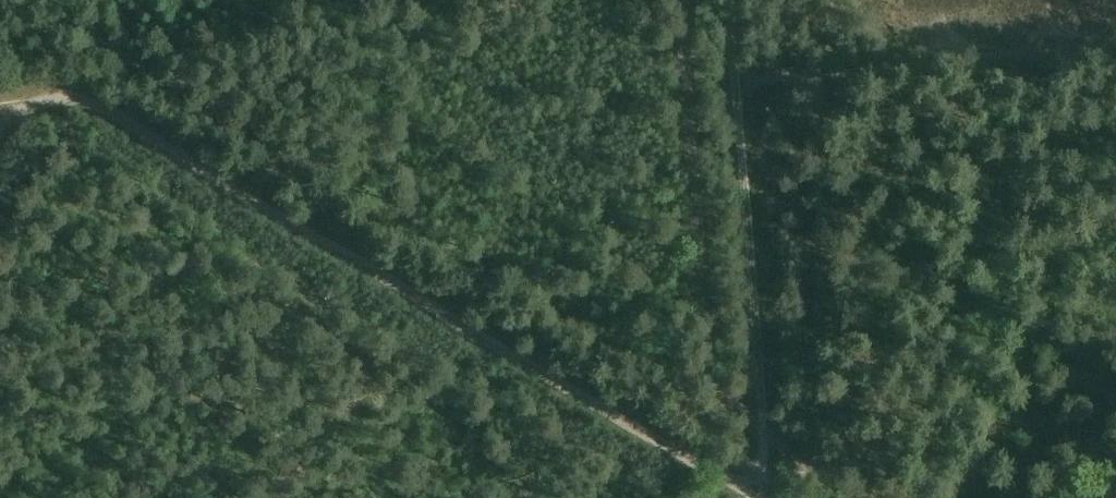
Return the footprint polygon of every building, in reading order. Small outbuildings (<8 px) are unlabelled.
[(70,117),(84,118),(85,103),(71,102),(70,117)]
